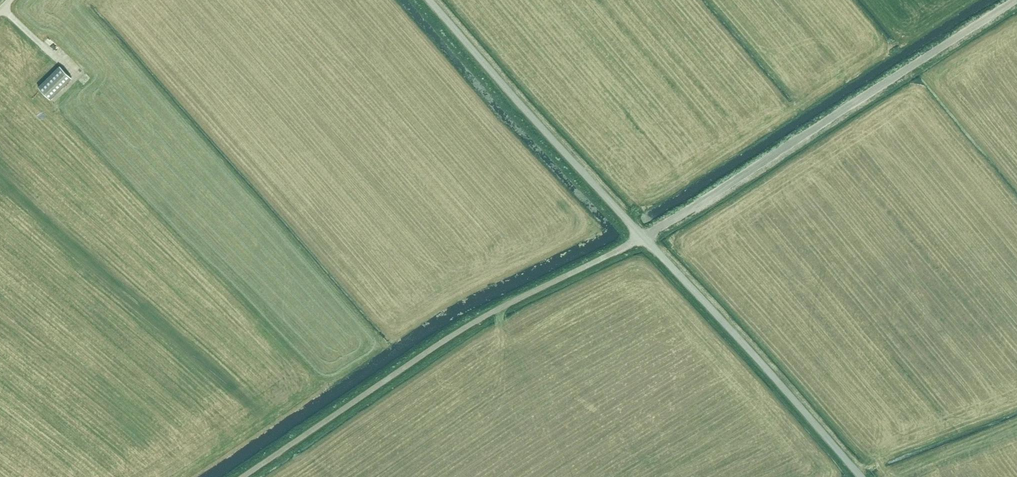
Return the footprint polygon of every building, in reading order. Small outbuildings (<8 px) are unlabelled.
[(50,98),(69,79),(71,77),(58,66),(57,67),(38,86),(50,98)]
